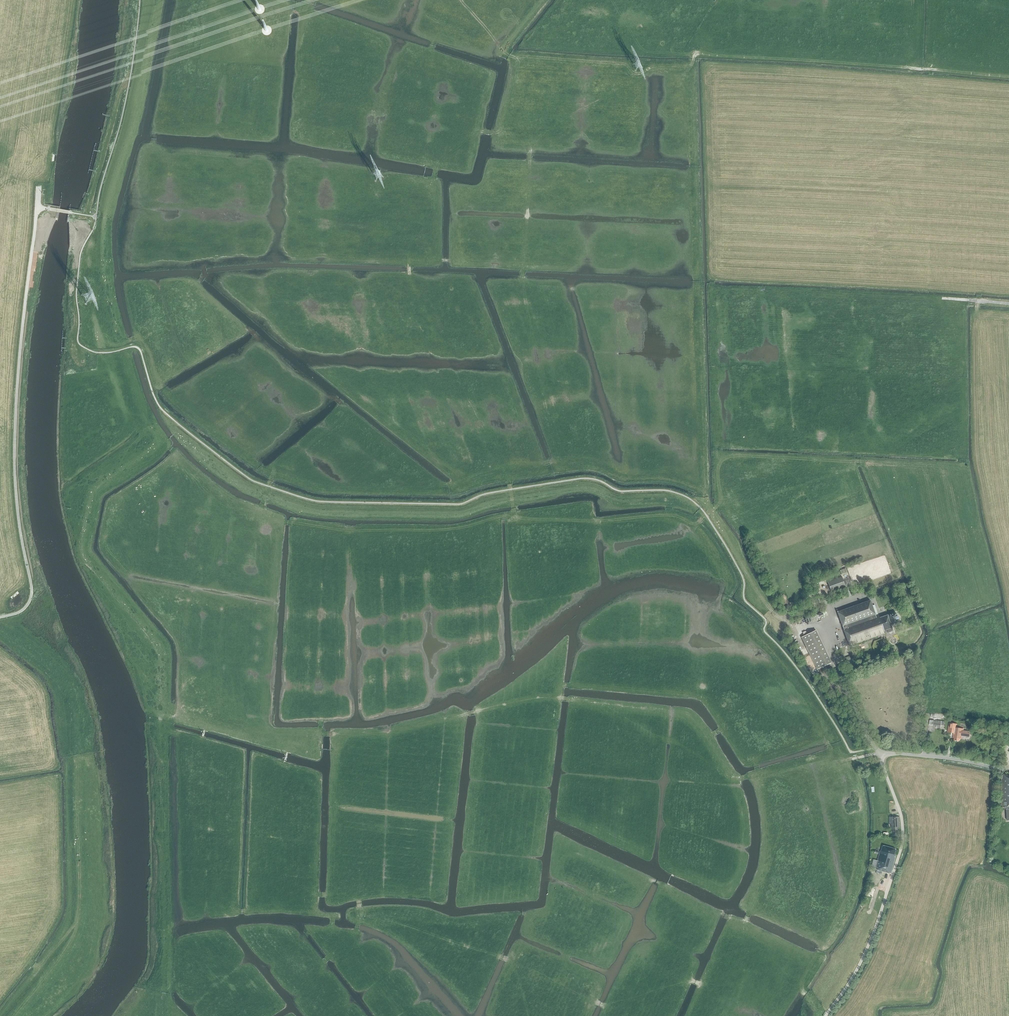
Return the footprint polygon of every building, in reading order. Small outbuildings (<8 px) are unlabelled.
[(831,592),(846,587),(842,576),(828,581),(831,592)] [(876,615),(870,600),(838,612),(844,628),(850,646),(885,633),(884,630),(887,629),(888,632),(893,630),(891,625),(900,622),(896,612),(888,615),(880,617),(878,614),(876,615)] [(831,663),(816,630),(801,637),(817,670),(831,663)] [(944,725),(944,721),(933,720),(930,720),(929,725),(933,725),(937,726),(937,727),(941,728),(941,725),(944,725)] [(955,724),(948,724),(947,732),(953,733),(952,738),(954,738),(954,740),(959,741),(959,739),(961,739),(962,736),(969,737),(970,731),(963,731),(963,729),(955,728),(955,724)] [(899,827),(899,817),(889,817),(890,825),(891,825),(892,828),(892,835),(898,835),(898,827),(899,827)] [(896,849),(883,845),(881,851),(880,851),(875,869),(890,873),(896,855),(894,855),(896,849)] [(874,897),(878,886),(871,884),(867,895),(874,897)]
